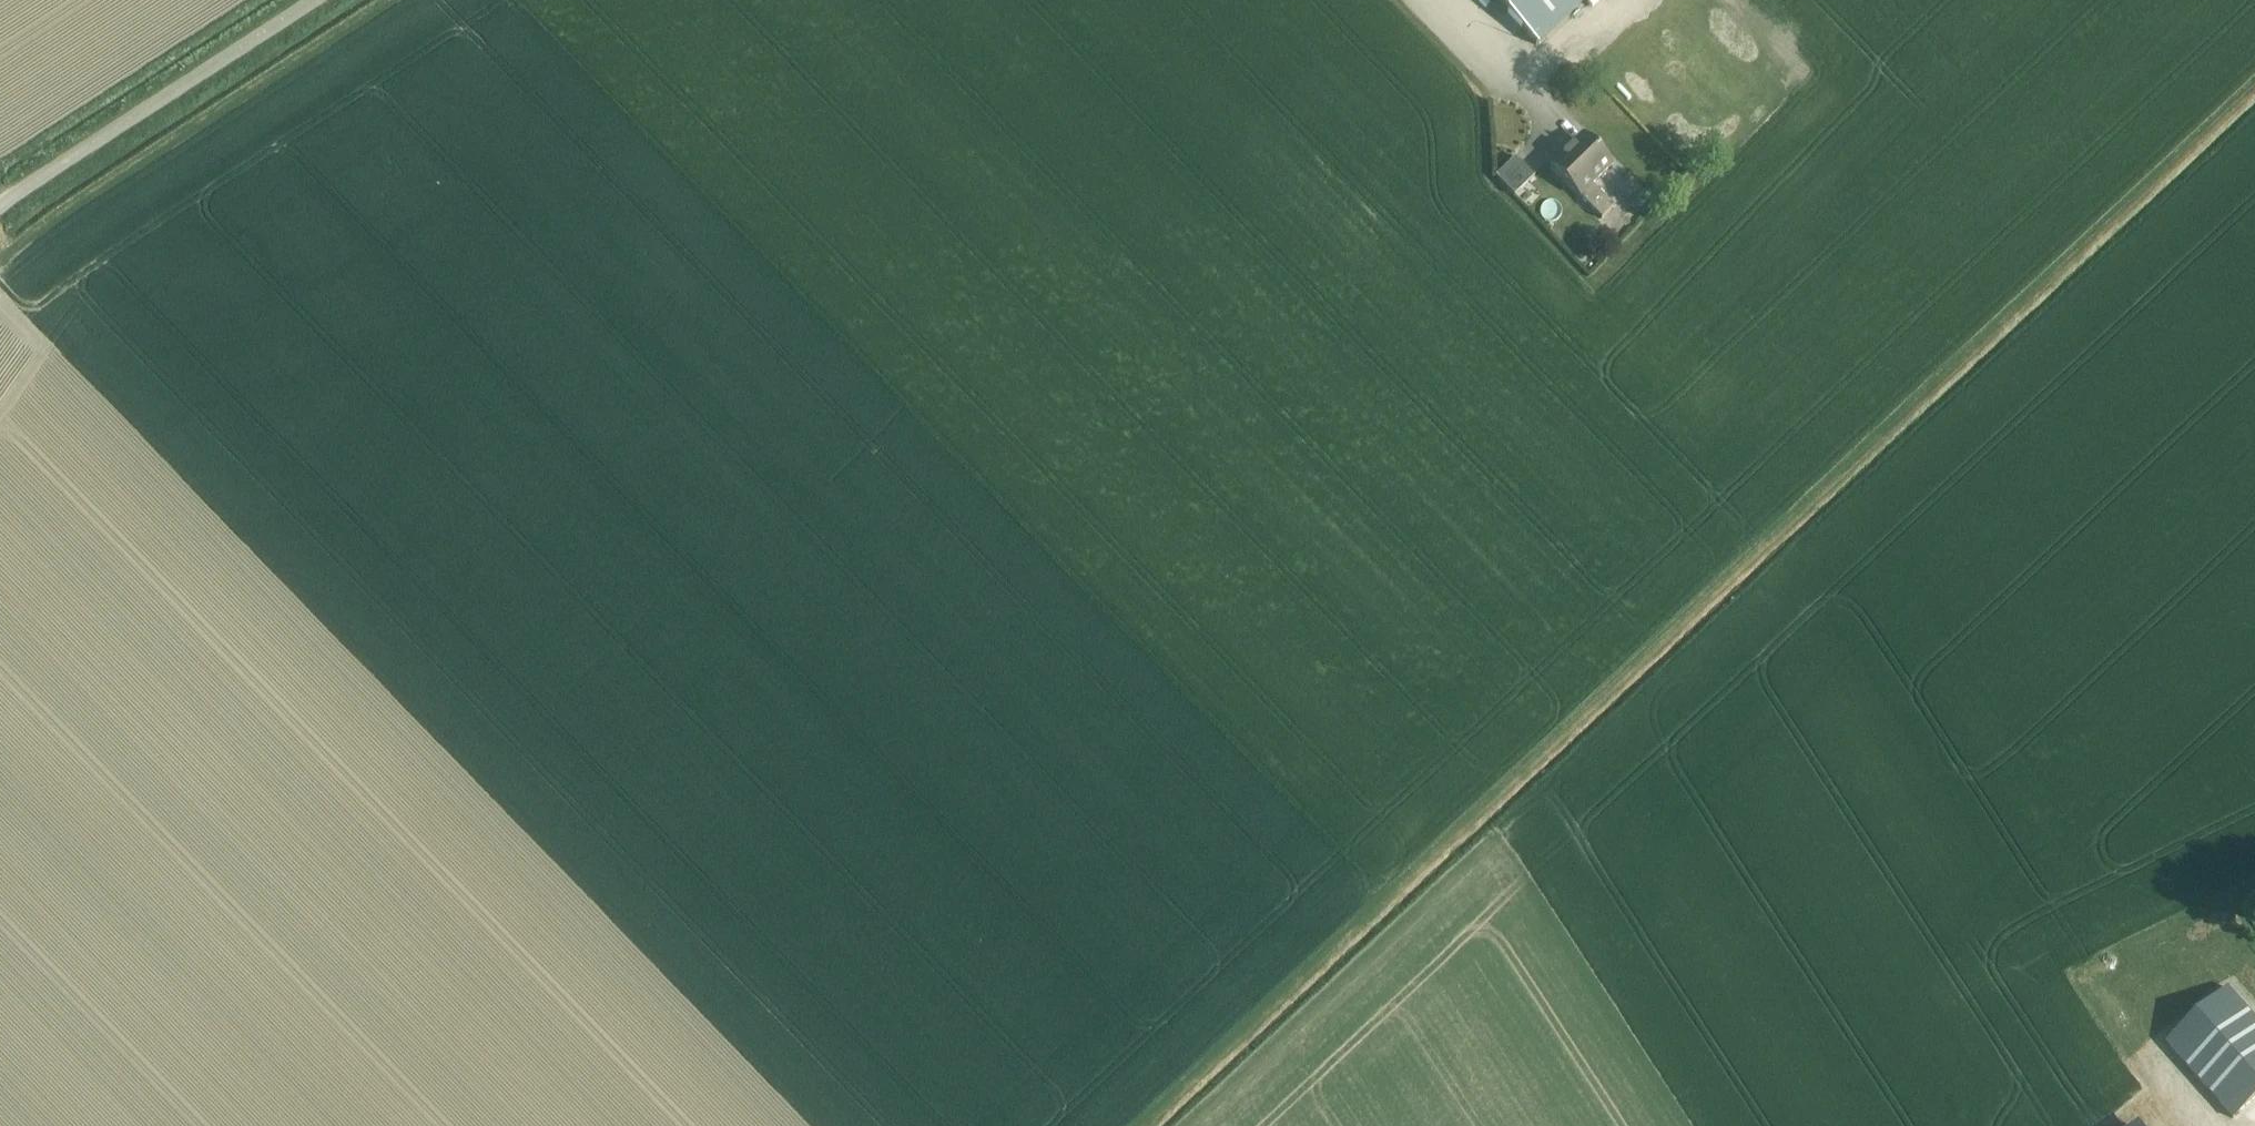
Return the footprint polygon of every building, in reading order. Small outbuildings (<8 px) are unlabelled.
[(1584,0),(1494,0),(1537,45),(1584,0)] [(1602,218),(1613,207),(1591,185),(1611,166),(1582,136),(1551,167),(1602,218)] [(1514,197),(1534,177),(1515,158),(1495,177),(1514,197)] [(2254,1100),(2254,1015),(2231,988),(2169,1042),(2235,1117),(2254,1100)]
